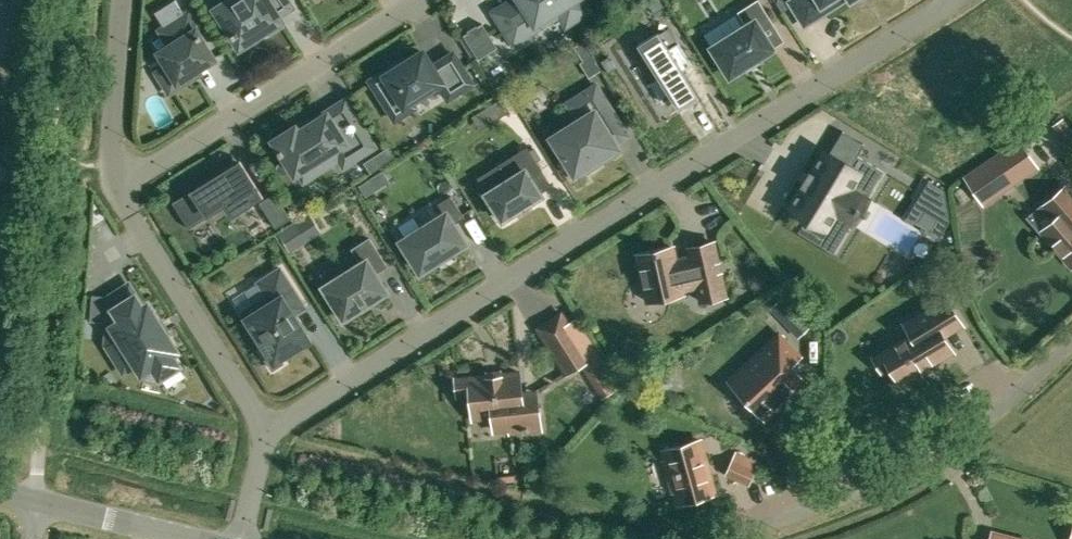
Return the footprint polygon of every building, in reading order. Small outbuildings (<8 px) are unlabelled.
[(225,22),(240,46),(267,29),(270,32),(282,24),(284,27),(285,26),(270,2),(273,0),(230,0),(229,0),(238,14),(225,22)] [(498,9),(506,21),(502,24),(514,42),(539,26),(537,23),(558,10),(560,13),(567,23),(577,17),(578,17),(589,10),(582,0),(513,0),(498,9)] [(711,47),(730,76),(746,66),(747,67),(749,66),(748,64),(756,60),(757,61),(759,60),(758,59),(774,48),(762,30),(774,23),(759,0),(756,0),(738,12),(746,25),(711,47)] [(818,15),(842,0),(808,0),(818,15)] [(187,75),(197,69),(214,58),(202,39),(204,37),(188,13),(162,30),(171,45),(160,52),(169,66),(159,73),(170,91),(190,79),(187,75)] [(497,47),(496,47),(482,24),(483,24),(482,23),(464,34),(464,35),(465,35),(480,57),(479,58),(479,59),(497,47)] [(658,31),(657,32),(661,39),(644,49),(680,106),(697,95),(699,98),(700,97),(683,70),(692,65),(678,42),(669,48),(668,46),(658,31)] [(412,101),(427,91),(440,82),(449,97),(447,98),(447,99),(473,83),(453,53),(432,66),(423,51),(407,61),(405,58),(370,80),(395,119),(415,106),(412,101)] [(592,55),(580,63),(589,77),(601,70),(592,55)] [(602,165),(603,164),(599,158),(617,147),(615,143),(627,136),(596,87),(570,103),(581,120),(572,126),(571,126),(553,137),(562,152),(575,173),(585,167),(588,171),(601,163),(602,165)] [(488,106),(496,118),(509,110),(501,98),(488,106)] [(373,146),(346,103),(345,101),(327,112),(309,123),(310,125),(299,132),(296,127),(275,140),(281,149),(279,150),(282,155),(283,154),(296,173),(344,143),(348,149),(347,150),(350,154),(351,154),(354,158),(373,146)] [(1069,153),(1071,151),(1071,132),(1064,121),(1052,130),(1069,153)] [(983,202),(994,195),(1036,166),(1019,141),(966,177),(983,202)] [(389,146),(371,158),(377,169),(396,157),(389,146)] [(542,195),(540,193),(530,176),(541,169),(527,147),(497,166),(507,181),(483,196),(494,213),(497,211),(503,219),(542,195)] [(817,164),(813,172),(811,174),(812,175),(806,184),(805,184),(804,187),(799,194),(798,195),(799,196),(796,200),(795,201),(791,207),(807,216),(828,229),(836,215),(851,224),(852,225),(869,197),(867,196),(883,170),(858,155),(856,154),(849,166),(829,154),(825,152),(821,158),(821,159),(819,163),(818,163),(817,164)] [(254,184),(256,183),(240,159),(172,202),(189,228),(190,227),(189,225),(225,202),(232,214),(261,196),(254,184)] [(382,186),(375,175),(359,185),(366,196),(382,186)] [(929,180),(915,203),(917,204),(941,218),(948,206),(945,190),(931,181),(929,180)] [(1050,199),(1043,205),(1055,219),(1041,231),(1071,266),(1071,194),(1065,186),(1050,199)] [(291,218),(274,192),(260,202),(276,227),(291,218)] [(438,203),(445,214),(402,241),(421,271),(437,260),(438,261),(440,260),(439,259),(447,254),(447,255),(449,254),(449,253),(465,243),(454,224),(465,217),(451,195),(438,203)] [(305,242),(294,224),(278,234),(290,252),(305,242)] [(370,238),(363,242),(352,248),(361,262),(323,286),(344,319),(388,291),(376,273),(387,266),(370,238)] [(683,289),(698,286),(701,301),(726,295),(714,242),(689,248),(691,256),(676,260),(673,247),(637,255),(647,301),(683,293),(683,289)] [(943,257),(926,268),(931,277),(949,266),(943,257)] [(307,334),(296,316),(307,309),(280,267),(258,282),(268,296),(259,302),(243,312),(246,317),(245,317),(265,349),(262,351),(273,368),(283,362),(280,359),(305,343),(310,340),(307,335),(307,334)] [(177,351),(157,319),(148,304),(143,307),(129,285),(111,296),(108,344),(115,356),(127,348),(142,373),(153,366),(160,377),(179,365),(172,354),(177,351)] [(772,306),(782,317),(793,307),(783,296),(772,306)] [(901,383),(921,371),(953,351),(942,334),(959,323),(961,325),(962,325),(946,297),(904,323),(911,335),(903,339),(873,357),(881,371),(890,366),(901,383)] [(538,328),(544,338),(551,348),(550,348),(567,374),(590,359),(562,313),(561,313),(538,328)] [(781,334),(751,362),(730,382),(740,392),(740,395),(746,402),(749,402),(763,417),(804,379),(791,365),(801,355),(781,334)] [(536,391),(521,393),(519,371),(456,378),(458,395),(471,393),(473,418),(494,416),(495,430),(510,428),(511,432),(541,429),(536,391)] [(663,461),(667,474),(671,489),(675,488),(679,503),(715,493),(700,439),(665,449),(667,460),(663,461)] [(736,453),(736,454),(737,455),(737,454),(743,456),(734,476),(749,483),(758,463),(736,453)]
